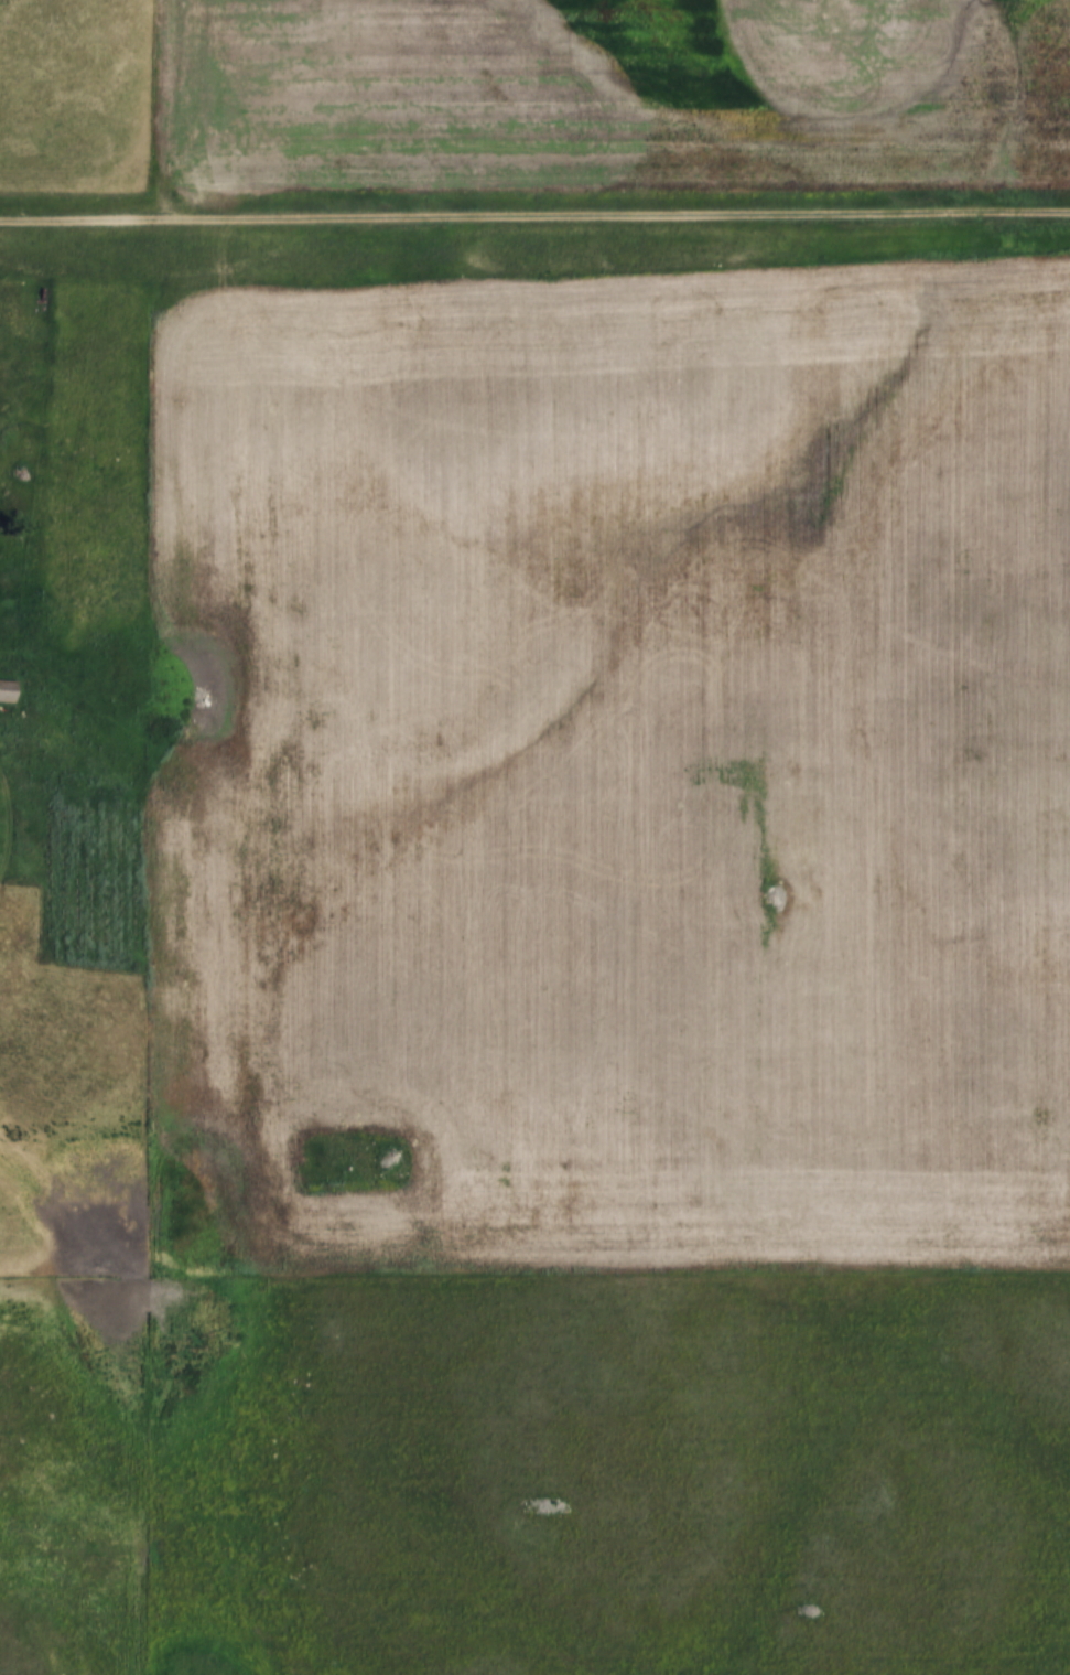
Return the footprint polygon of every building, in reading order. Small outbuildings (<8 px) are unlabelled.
[(15,704),(17,682),(0,680),(0,702),(15,704)]
